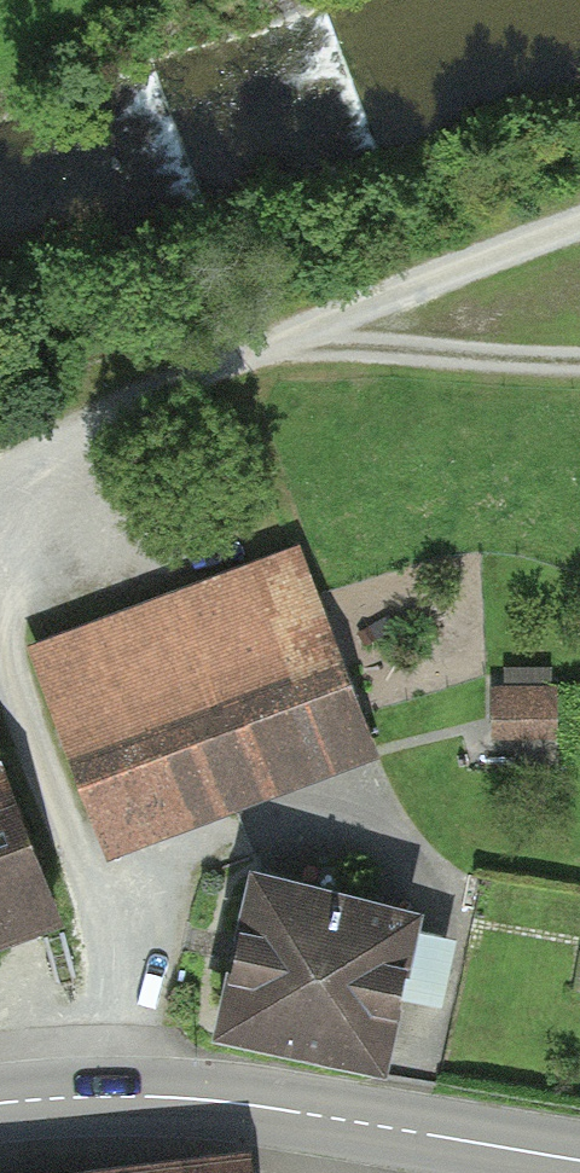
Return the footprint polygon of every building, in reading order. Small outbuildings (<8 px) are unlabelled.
[(23,646),(105,860),(375,757),(293,544),(23,646)] [(554,685),(495,686),(496,736),(525,735),(526,766),(555,765),(554,685)] [(62,925),(0,752),(0,946),(62,925)] [(255,870),(220,1039),(389,1074),(425,905),(255,870)] [(252,1148),(35,1172),(255,1172),(252,1148)]
